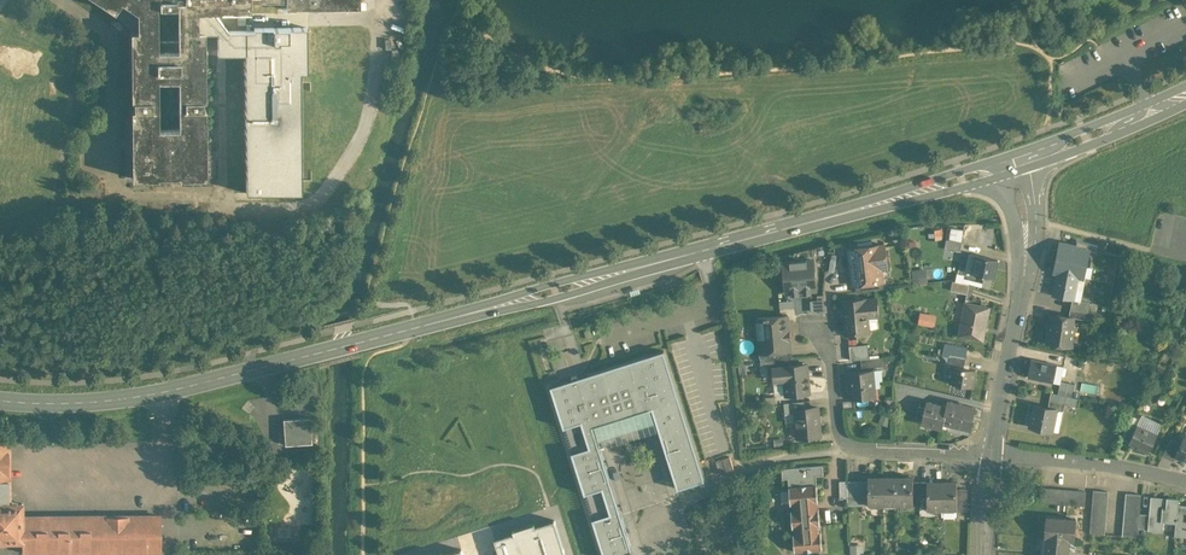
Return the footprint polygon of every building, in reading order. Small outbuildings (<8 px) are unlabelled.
[(206,177),(206,108),(203,108),(203,99),(205,99),(205,32),(205,30),(198,30),(198,11),(214,11),(250,10),(250,3),(287,3),(286,9),(360,9),(360,0),(98,0),(115,11),(121,1),(137,11),(138,31),(131,31),(131,99),(134,99),(134,109),(132,109),(132,177),(159,177),(159,171),(179,171),(179,177),(206,177)] [(245,53),(246,193),(302,192),(301,71),(307,71),(307,26),(254,27),(254,30),(228,30),(214,11),(198,11),(198,30),(205,30),(205,32),(217,32),(218,54),(245,53)] [(951,227),(950,238),(961,239),(963,229),(951,227)] [(907,229),(892,231),(893,239),(908,237),(907,229)] [(963,241),(948,239),(947,248),(962,251),(963,241)] [(1097,246),(1077,239),(1075,246),(1075,248),(1089,250),(1096,252),(1097,246)] [(1089,250),(1075,248),(1075,246),(1060,243),(1055,271),(1079,276),(1083,276),(1089,250)] [(884,245),(849,249),(851,270),(854,270),(855,283),(856,283),(876,281),(875,280),(877,280),(877,279),(875,279),(874,264),(886,262),(884,245)] [(998,260),(978,255),(973,273),(994,278),(998,260)] [(814,260),(799,261),(802,291),(817,290),(814,260)] [(802,291),(799,261),(783,262),(786,293),(802,291)] [(927,280),(925,267),(911,269),(913,282),(927,280)] [(1079,276),(1057,271),(1052,295),(1073,299),(1074,299),(1079,276)] [(876,281),(856,283),(857,291),(884,288),(882,279),(877,280),(875,280),(876,281)] [(969,284),(953,280),(951,290),(968,293),(969,284)] [(824,311),(823,292),(816,293),(816,298),(811,298),(810,291),(794,292),(796,313),(824,311)] [(794,305),(793,297),(778,298),(778,306),(794,305)] [(877,298),(843,301),(846,333),(869,331),(868,316),(878,315),(877,298)] [(1090,302),(1074,299),(1073,299),(1070,309),(1088,312),(1090,302)] [(990,307),(965,302),(959,335),(983,340),(990,307)] [(1070,309),(1069,316),(1074,317),(1090,320),(1092,312),(1088,312),(1070,309)] [(920,310),(918,322),(933,325),(936,314),(920,310)] [(1069,316),(1051,313),(1050,322),(1049,323),(1048,330),(1049,331),(1047,342),(1054,343),(1055,346),(1061,346),(1063,344),(1072,346),(1075,326),(1073,325),(1074,317),(1069,316)] [(788,315),(766,317),(768,340),(759,341),(760,352),(778,351),(777,345),(791,343),(788,315)] [(791,343),(777,345),(778,351),(760,352),(761,361),(773,359),(788,358),(792,358),(791,343)] [(868,343),(849,345),(851,359),(861,358),(870,358),(868,343)] [(968,347),(945,343),(943,353),(951,355),(949,365),(954,366),(954,365),(964,367),(968,347)] [(594,426),(595,426),(651,408),(653,408),(678,488),(705,479),(664,350),(578,377),(577,374),(572,376),(573,379),(551,385),(564,427),(566,426),(574,451),(572,452),(585,493),(587,493),(595,517),(593,518),(604,554),(620,554),(633,551),(594,426)] [(870,358),(861,358),(862,367),(882,365),(882,357),(870,358)] [(788,358),(773,359),(773,367),(789,365),(788,358)] [(1056,364),(1032,359),(1029,377),(1053,382),(1056,364)] [(789,365),(773,367),(775,380),(785,379),(786,395),(810,392),(807,363),(789,365)] [(964,367),(954,365),(954,366),(951,383),(973,387),(976,369),(964,367)] [(872,369),(849,372),(852,399),(875,397),(872,369)] [(1075,383),(1061,380),(1058,394),(1072,396),(1075,383)] [(1058,394),(1051,392),(1048,407),(1056,409),(1063,411),(1064,404),(1078,406),(1079,398),(1058,394)] [(804,400),(784,402),(785,413),(788,413),(796,412),(795,409),(805,408),(804,400)] [(954,431),(961,403),(948,400),(946,406),(943,426),(949,428),(948,430),(954,431)] [(925,407),(897,401),(894,415),(922,421),(925,407)] [(943,426),(946,406),(927,401),(925,407),(922,421),(921,422),(942,427),(943,426)] [(961,403),(954,431),(960,432),(962,426),(971,428),(976,407),(961,403)] [(1048,407),(1035,404),(1030,426),(1052,430),(1056,409),(1048,407)] [(805,408),(795,409),(796,412),(788,413),(791,438),(821,435),(818,407),(805,408)] [(658,429),(651,408),(595,426),(602,447),(658,429)] [(310,417),(283,419),(285,445),(312,443),(310,417)] [(1149,419),(1145,428),(1137,425),(1136,428),(1129,441),(1138,445),(1137,446),(1149,452),(1161,424),(1149,419)] [(1129,425),(1123,438),(1129,441),(1136,428),(1129,425)] [(1185,433),(1183,434),(1181,438),(1182,441),(1181,444),(1176,455),(1185,460),(1185,433)] [(1181,444),(1170,439),(1163,455),(1174,460),(1176,455),(1181,444)] [(9,502),(9,481),(9,478),(9,446),(9,443),(6,443),(0,443),(0,502),(9,502)] [(730,456),(716,460),(720,473),(734,469),(730,456)] [(823,464),(782,468),(783,478),(788,478),(789,486),(817,484),(816,475),(824,474),(823,464)] [(883,477),(868,477),(868,480),(868,495),(868,504),(883,504),(883,477)] [(898,477),(883,477),(883,504),(898,504),(898,477)] [(913,477),(898,477),(898,504),(913,504),(913,496),(913,482),(913,477)] [(942,482),(927,482),(927,496),(927,508),(942,508),(942,482)] [(957,482),(942,482),(942,508),(942,516),(944,516),(957,516),(957,510),(957,508),(957,489),(957,482)] [(817,484),(789,486),(791,504),(793,503),(794,509),(791,510),(793,527),(795,527),(796,533),(793,533),(795,551),(805,550),(812,549),(823,548),(821,531),(820,531),(819,525),(821,525),(819,507),(818,507),(817,501),(819,501),(817,484)] [(1050,488),(1043,488),(1042,502),(1049,503),(1050,488)] [(1057,489),(1050,488),(1049,503),(1056,503),(1057,489)] [(968,489),(957,489),(957,508),(957,510),(968,510),(968,489)] [(1065,489),(1057,489),(1056,503),(1063,504),(1065,489)] [(1072,490),(1065,489),(1063,504),(1070,504),(1072,490)] [(1079,491),(1072,490),(1070,504),(1078,505),(1079,491)] [(1108,491),(1093,490),(1089,533),(1104,534),(1108,491)] [(1086,491),(1079,491),(1078,505),(1085,506),(1086,491)] [(1137,537),(1138,528),(1140,513),(1141,494),(1127,493),(1123,536),(1137,537)] [(1167,498),(1152,497),(1150,514),(1149,529),(1162,530),(1163,520),(1176,522),(1178,505),(1179,498),(1167,497),(1167,498)] [(4,542),(23,542),(23,516),(23,502),(9,502),(0,502),(0,542),(4,542)] [(1178,505),(1176,522),(1175,535),(1185,536),(1185,506),(1178,505)] [(1150,514),(1140,513),(1138,528),(1149,529),(1150,514)] [(23,516),(23,542),(23,552),(46,552),(46,554),(146,554),(146,552),(160,551),(161,551),(161,548),(160,548),(160,535),(160,532),(160,519),(160,516),(160,515),(23,516)] [(1076,518),(1050,516),(1046,516),(1044,536),(1042,536),(1070,538),(1070,539),(1074,539),(1076,518)] [(495,538),(500,554),(566,554),(555,519),(536,525),(514,532),(495,538)] [(513,529),(514,532),(536,525),(535,522),(513,529)] [(1042,536),(1040,554),(1052,554),(1069,554),(1070,539),(1070,538),(1042,536)] [(1137,537),(1123,536),(1122,547),(1136,549),(1137,537)] [(850,543),(850,553),(863,553),(863,543),(850,543)]
